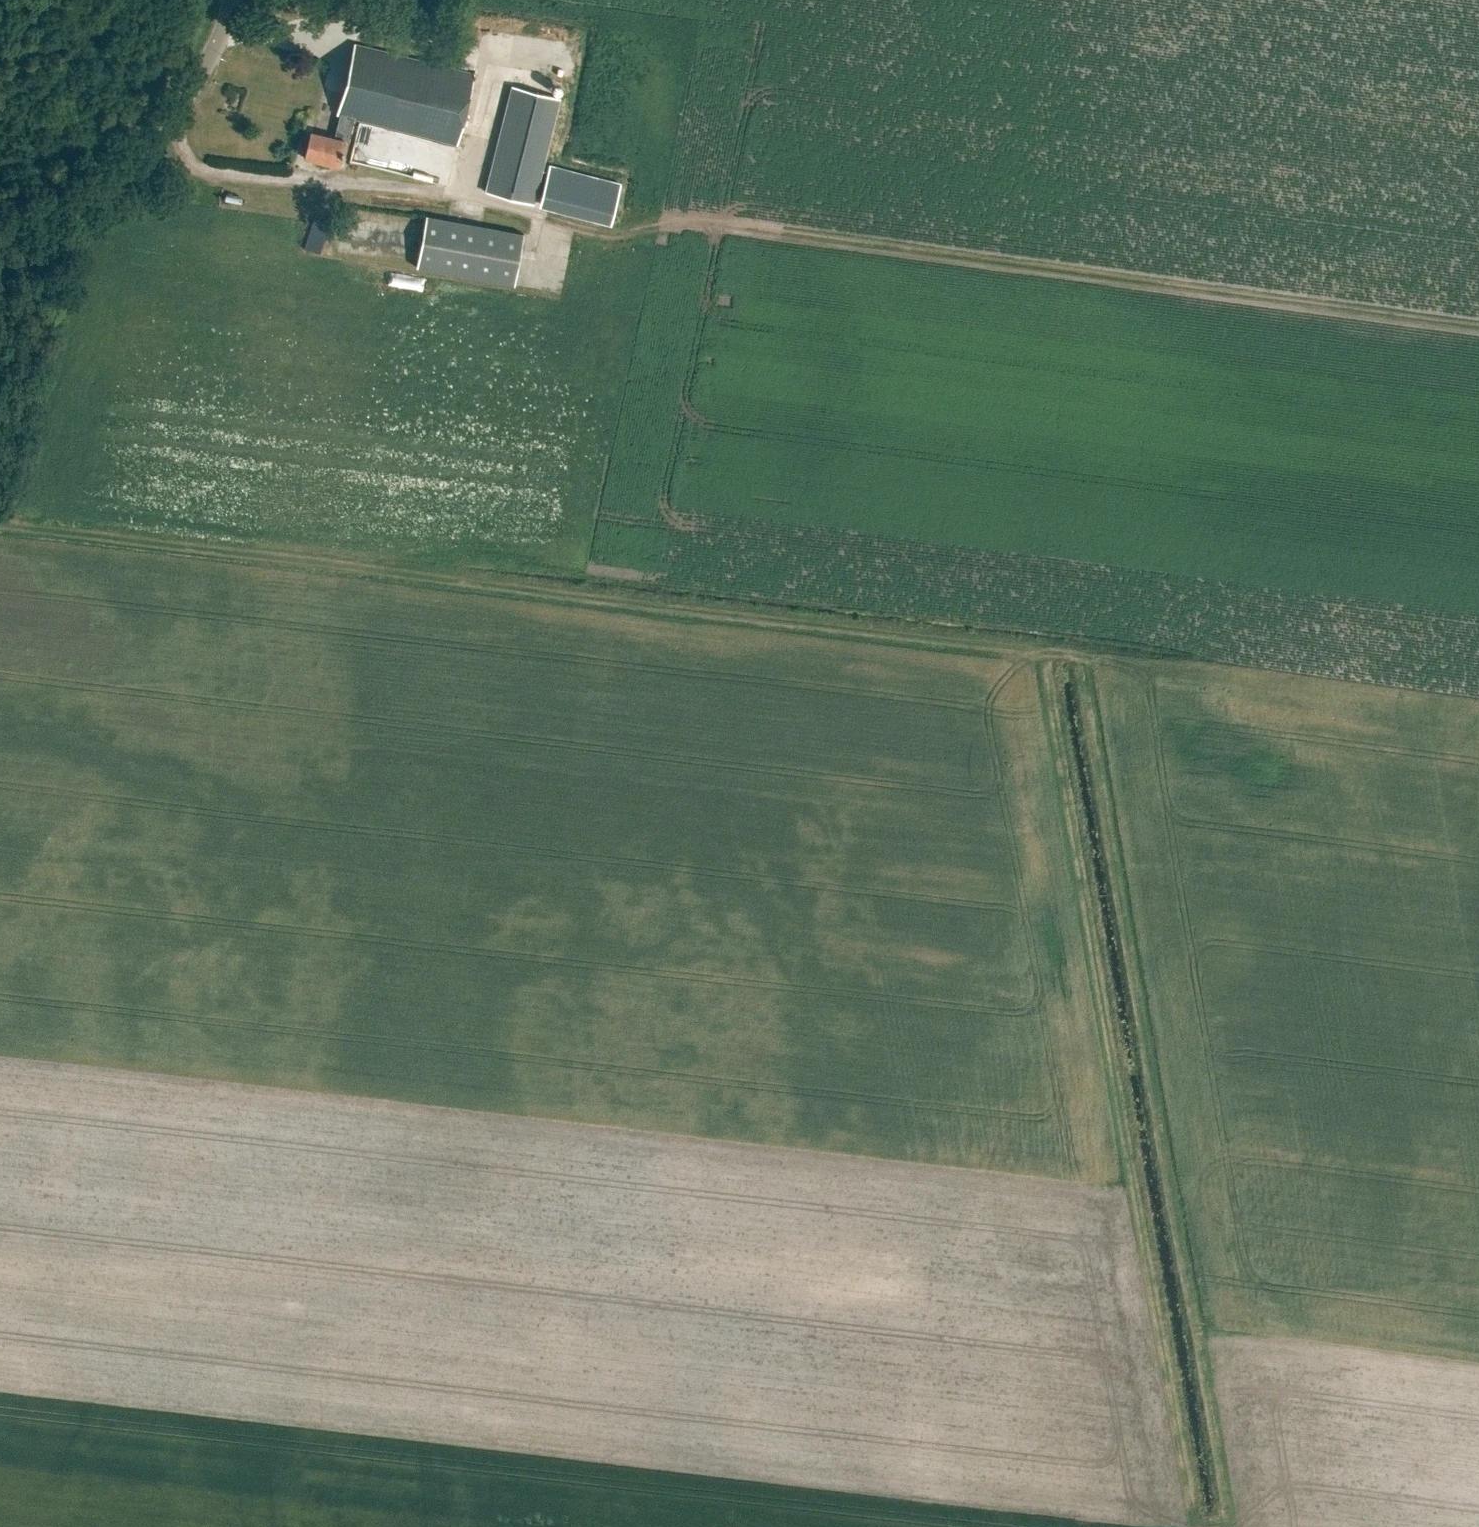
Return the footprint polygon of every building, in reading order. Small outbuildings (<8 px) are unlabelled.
[(354,45),(336,116),(339,116),(334,138),(307,132),(300,159),(335,168),(341,140),(348,141),(353,120),(454,146),(470,74),(354,45)] [(559,97),(511,85),(485,191),(533,203),(559,97)] [(365,127),(358,163),(389,168),(396,132),(365,127)] [(426,213),(414,264),(511,286),(523,235),(426,213)] [(320,252),(329,223),(313,218),(304,247),(320,252)]
